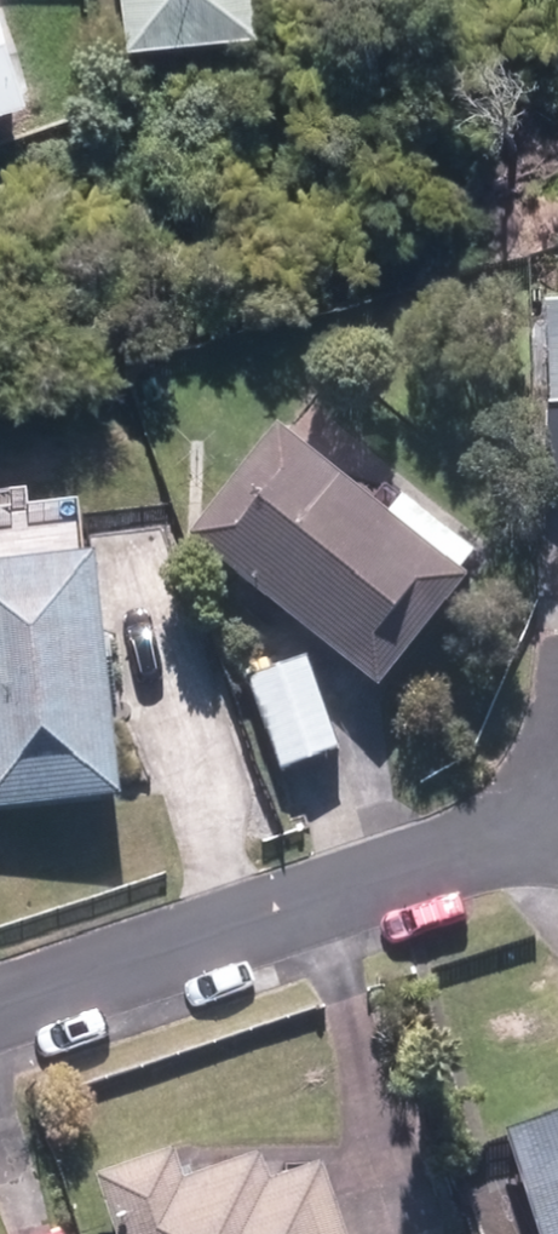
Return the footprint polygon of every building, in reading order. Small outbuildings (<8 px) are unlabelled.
[(133,17),(255,4),(255,0),(131,0),(133,17)] [(0,6),(0,81),(23,73),(0,6)] [(452,572),(276,433),(199,529),(374,669),(452,572)] [(0,565),(0,797),(119,786),(96,555),(0,565)] [(331,747),(302,643),(248,658),(277,762),(331,747)] [(512,1123),(552,1233),(557,1233),(557,1107),(512,1123)] [(114,1167),(138,1233),(347,1233),(321,1160),(284,1173),(273,1141),(210,1163),(201,1137),(114,1167)] [(24,1233),(66,1233),(61,1220),(24,1233)]
